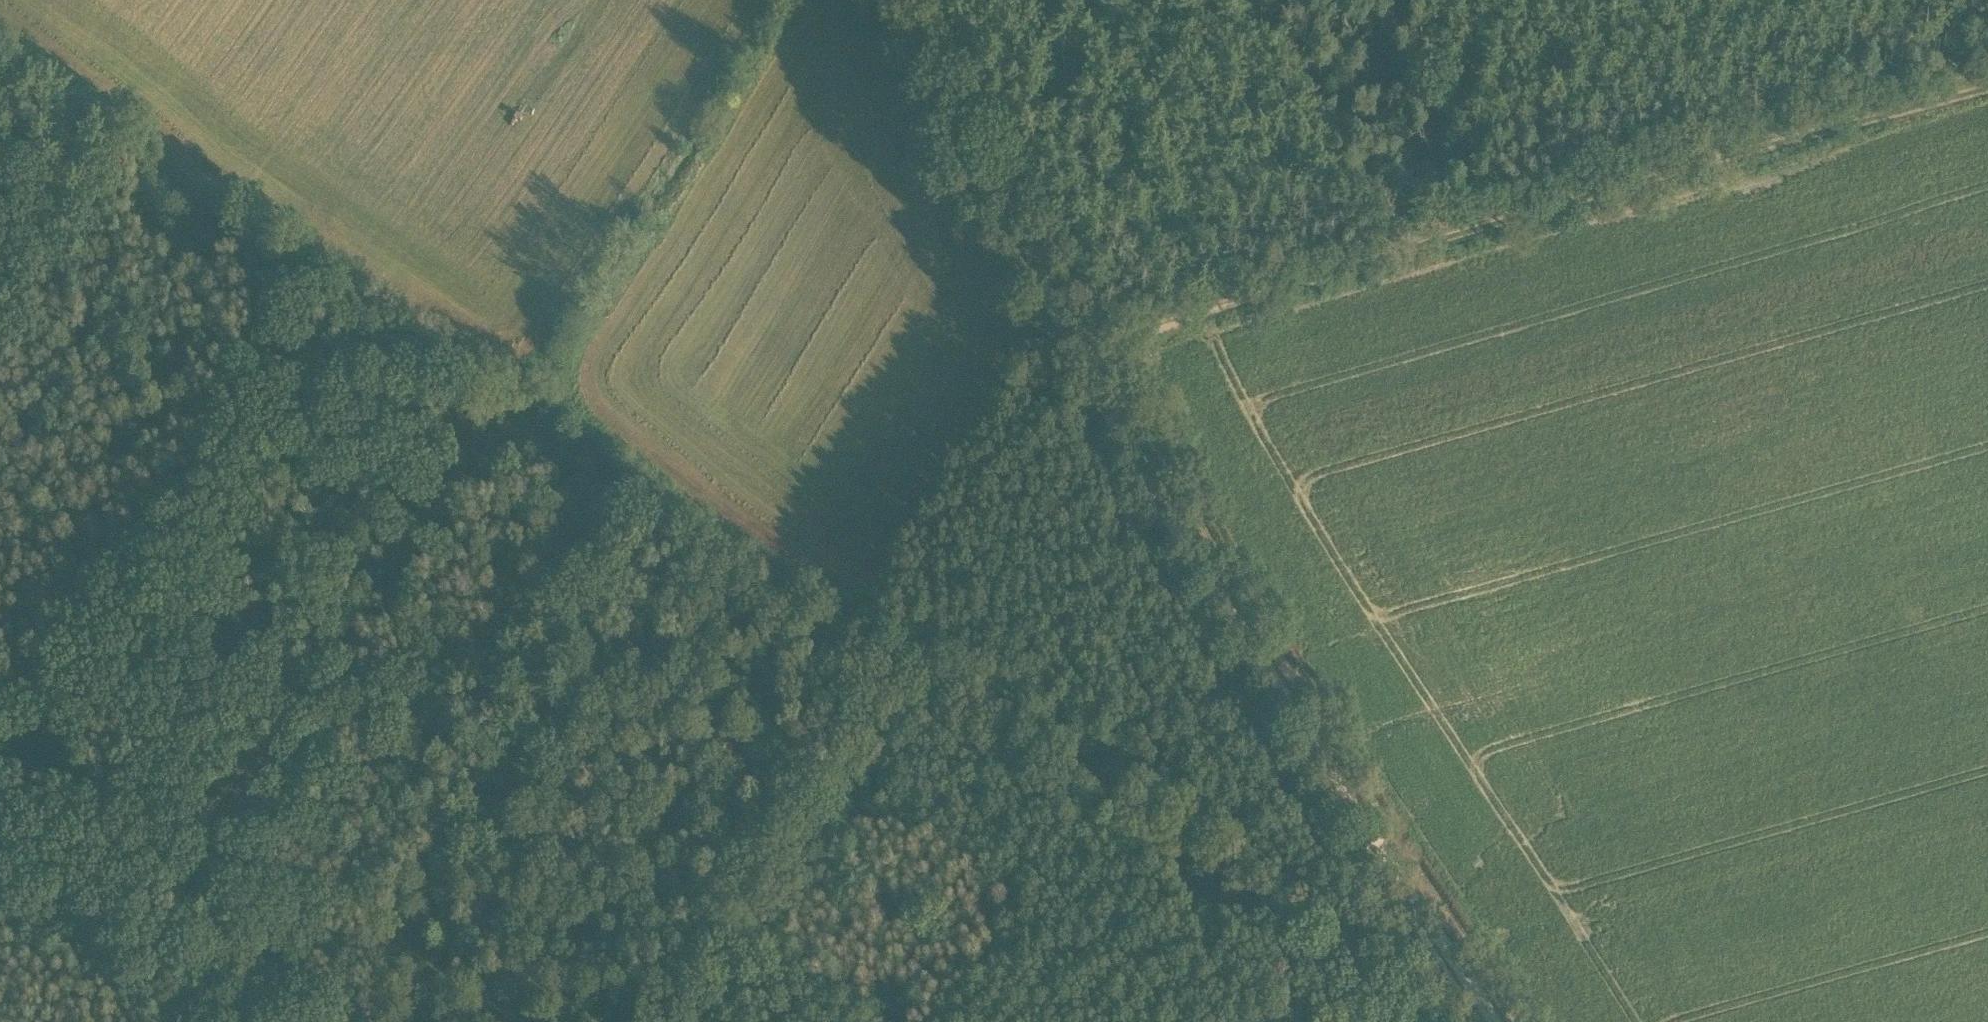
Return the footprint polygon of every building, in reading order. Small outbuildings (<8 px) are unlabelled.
[(445,977),(440,974),(435,982),(440,985),(445,977)]
